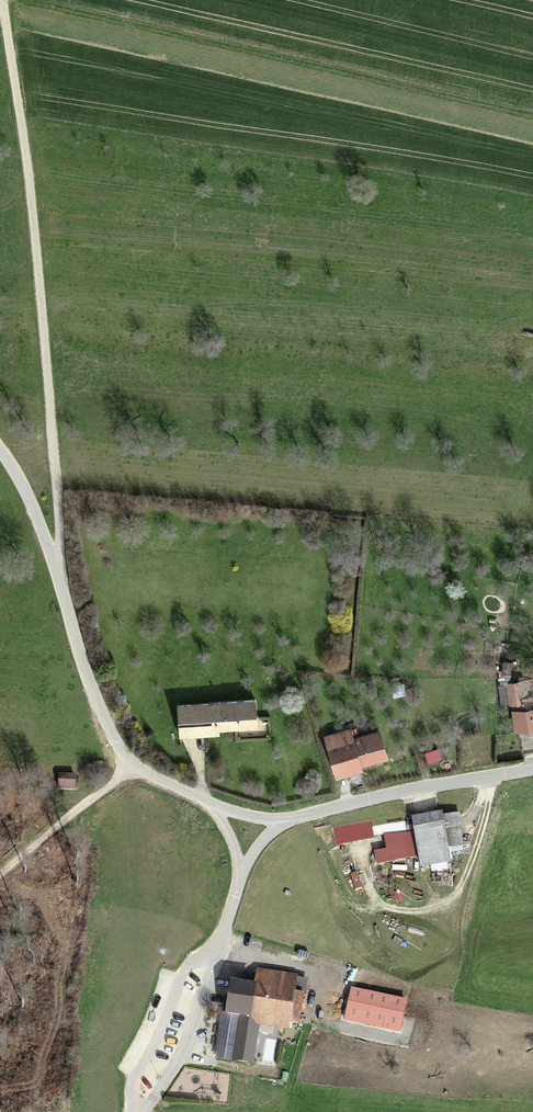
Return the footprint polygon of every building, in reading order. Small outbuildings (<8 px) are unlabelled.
[(531,681),(499,686),(502,705),(510,704),(510,706),(512,706),(516,734),(532,731),(532,695),(531,681)] [(254,702),(178,707),(180,738),(218,736),(218,732),(256,729),(254,702)] [(350,730),(324,738),(337,780),(362,773),(361,768),(388,760),(380,733),(353,740),(350,730)] [(442,815),(442,810),(412,815),(415,830),(385,835),(387,848),(376,850),(377,862),(419,855),(421,865),(450,860),(448,846),(463,843),(460,823),(461,823),(459,812),(442,815)] [(255,982),(231,979),(226,1013),(223,1013),(217,1056),(253,1062),(259,1023),(289,1027),(297,974),(257,969),(255,982)] [(405,999),(352,987),(345,1019),(399,1030),(405,999)]
